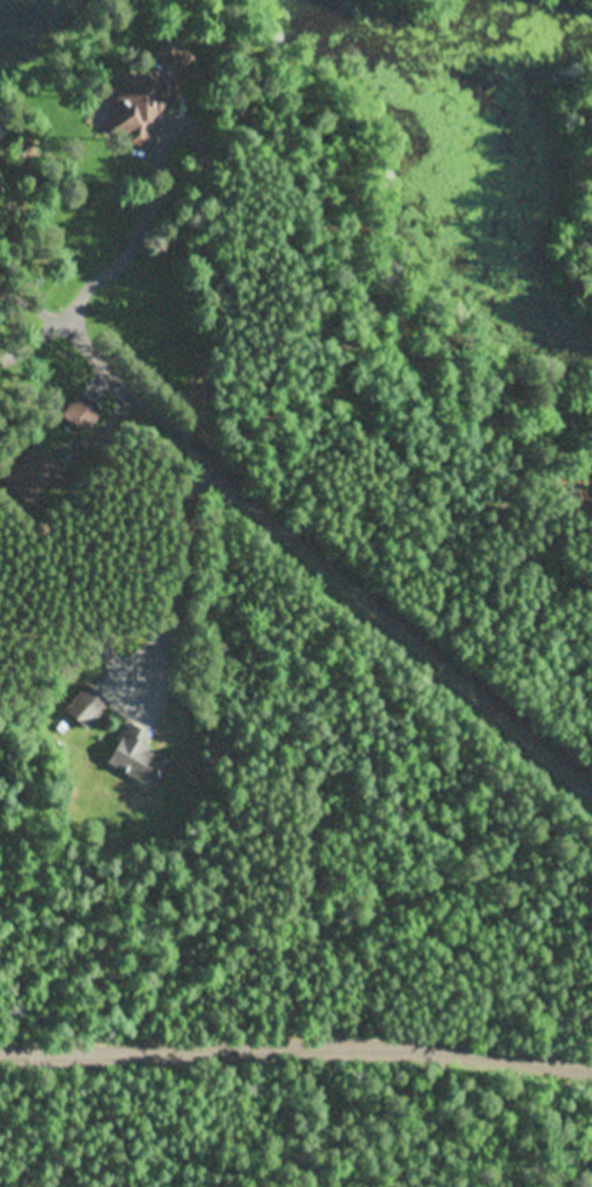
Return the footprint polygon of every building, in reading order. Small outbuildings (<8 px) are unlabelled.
[(195,56),(193,57),(184,68),(188,72),(180,80),(186,84),(176,98),(172,96),(161,109),(160,108),(153,118),(152,127),(150,144),(129,142),(130,131),(112,129),(114,113),(115,102),(119,96),(118,95),(123,89),(126,84),(123,81),(123,75),(129,68),(132,67),(136,67),(146,52),(150,56),(153,57),(169,36),(170,35),(195,56)] [(101,413),(84,433),(62,415),(61,413),(78,392),(101,411),(101,413)] [(67,467),(34,509),(2,484),(35,442),(67,467)] [(109,705),(84,729),(62,708),(87,683),(109,705)] [(161,777),(155,788),(136,777),(106,759),(126,722),(152,737),(147,745),(172,760),(161,777)]
